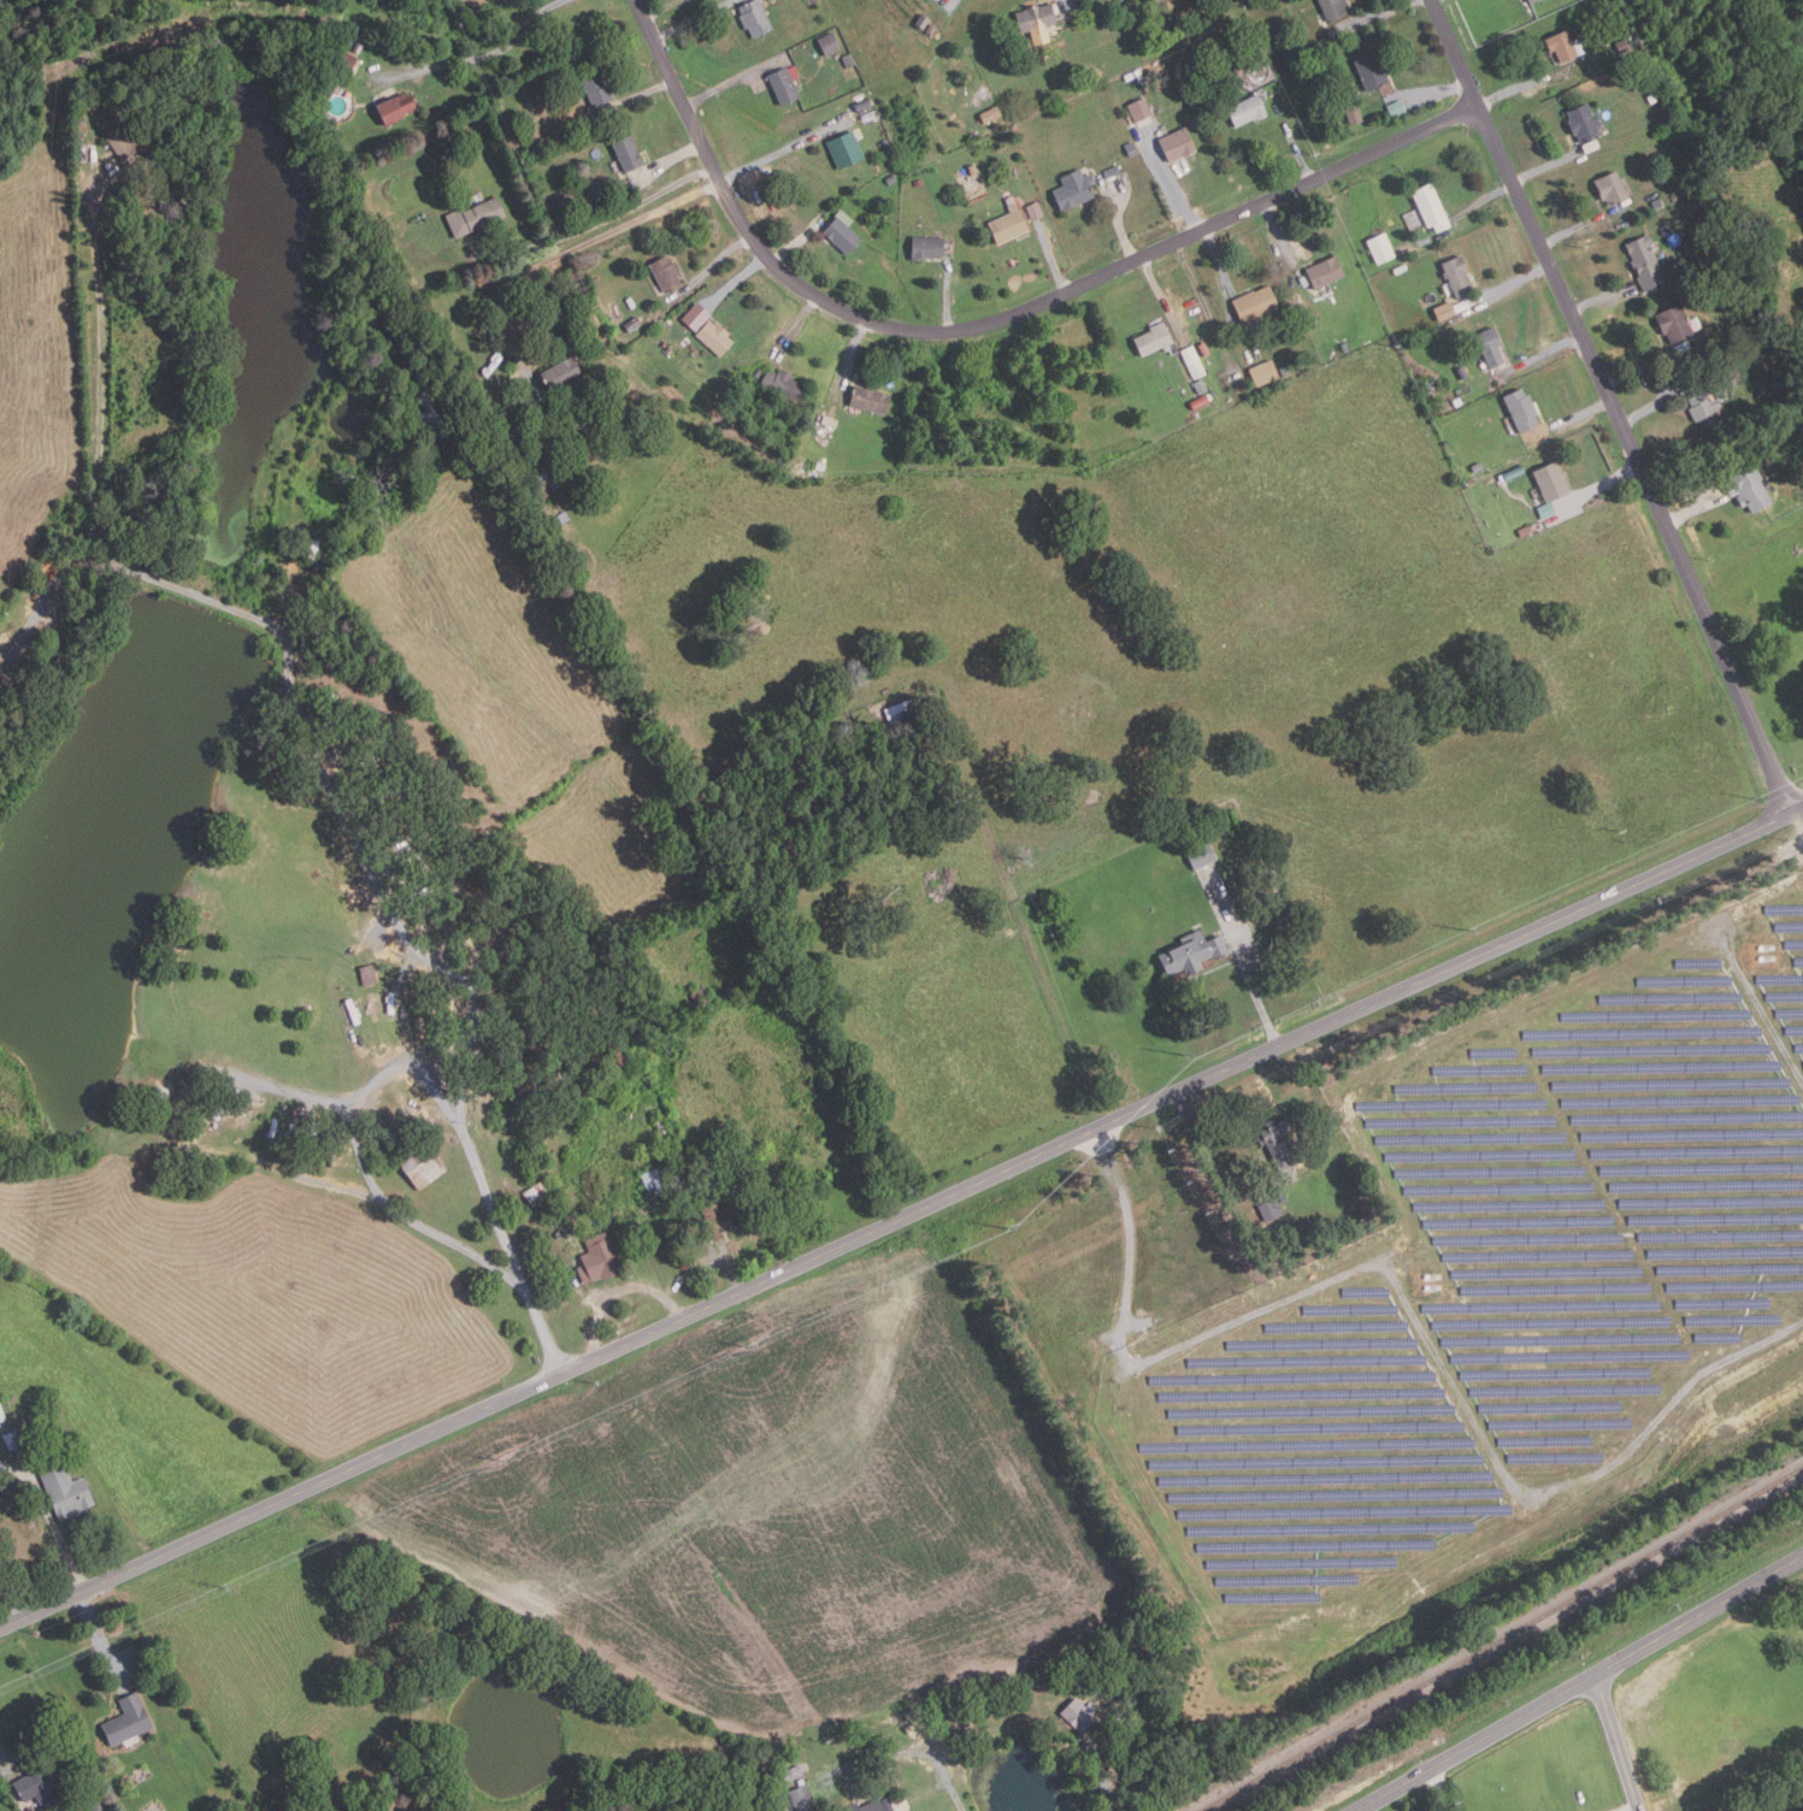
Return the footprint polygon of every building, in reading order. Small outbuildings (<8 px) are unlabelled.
[(738,7),(755,0),(761,0),(774,29),(754,39),(749,28),(746,29),(740,16),(742,16),(738,7)] [(1328,23),(1320,0),(1348,0),(1349,4),(1345,6),(1349,14),(1328,23)] [(1023,33),(1017,12),(1053,2),(1059,23),(1045,26),(1049,37),(1037,41),(1035,29),(1023,33)] [(925,29),(915,23),(923,12),(931,18),(925,29)] [(935,36),(927,31),(932,24),(939,29),(935,36)] [(1544,40),(1566,29),(1572,41),(1579,37),(1585,52),(1560,63),(1554,49),(1550,52),(1544,40)] [(819,39),(833,31),(842,48),(826,55),(819,39)] [(1624,37),(1630,49),(1620,53),(1614,42),(1624,37)] [(341,49),(358,59),(348,77),(331,69),(341,49)] [(847,69),(842,57),(852,52),(856,64),(847,69)] [(1369,92),(1356,60),(1377,52),(1384,69),(1386,67),(1392,82),(1369,92)] [(1178,77),(1179,63),(1186,64),(1185,78),(1178,77)] [(782,106),(767,76),(788,66),(789,69),(796,65),(801,76),(794,79),(801,96),(782,106)] [(1101,78),(1090,82),(1086,72),(1097,69),(1101,78)] [(595,107),(581,77),(599,70),(606,85),(608,84),(615,99),(595,107)] [(1136,77),(1127,81),(1125,76),(1133,72),(1136,77)] [(1652,104),(1649,96),(1655,93),(1660,100),(1652,104)] [(384,128),(376,106),(405,94),(406,96),(411,94),(417,107),(402,113),(405,118),(384,128)] [(1237,128),(1228,108),(1259,94),(1269,116),(1259,120),(1257,117),(1237,128)] [(1137,123),(1129,106),(1147,96),(1155,113),(1137,123)] [(1410,110),(1396,116),(1390,104),(1406,98),(1410,110)] [(873,106),(860,111),(858,104),(871,99),(873,106)] [(1581,142),(1578,135),(1574,136),(1568,122),(1572,120),(1568,111),(1589,102),(1596,117),(1601,116),(1603,123),(1598,124),(1602,134),(1581,142)] [(879,118),(866,123),(862,113),(876,110),(879,118)] [(1363,122),(1355,125),(1351,116),(1360,113),(1363,122)] [(122,163),(105,136),(120,125),(137,152),(122,163)] [(1171,164),(1160,140),(1188,126),(1198,151),(1171,164)] [(839,170),(827,142),(854,130),(866,158),(839,170)] [(625,173),(613,143),(634,134),(646,164),(625,173)] [(1587,154),(1584,146),(1598,138),(1602,148),(1587,154)] [(894,166),(890,160),(896,158),(898,164),(894,166)] [(1107,179),(1103,171),(1118,164),(1121,172),(1107,179)] [(1062,211),(1054,190),(1065,185),(1061,177),(1082,169),(1085,176),(1091,173),(1096,183),(1091,185),(1096,196),(1062,211)] [(1609,205),(1607,199),(1604,200),(1596,179),(1619,170),(1621,177),(1626,175),(1628,181),(1625,183),(1631,196),(1609,205)] [(891,185),(886,179),(894,175),(898,181),(891,185)] [(924,184),(917,187),(915,181),(923,178),(924,184)] [(1428,228),(1413,191),(1433,183),(1453,226),(1439,232),(1436,224),(1428,228)] [(455,240),(444,216),(460,208),(462,212),(497,197),(506,217),(455,240)] [(1666,206),(1657,210),(1654,201),(1662,197),(1666,206)] [(1033,220),(1027,206),(1039,201),(1045,216),(1033,220)] [(997,244),(988,223),(1012,212),(1009,206),(1018,202),(1030,230),(997,244)] [(566,213),(555,219),(550,211),(561,205),(566,213)] [(849,254),(824,232),(843,210),(855,219),(849,226),(864,237),(849,254)] [(1715,238),(1708,226),(1719,222),(1725,234),(1715,238)] [(1379,264),(1369,241),(1387,232),(1398,255),(1379,264)] [(1645,291),(1638,276),(1640,275),(1637,265),(1634,266),(1632,261),(1634,260),(1627,243),(1651,232),(1656,243),(1652,246),(1668,281),(1645,291)] [(921,260),(913,260),(913,236),(945,237),(944,256),(935,255),(935,259),(921,259),(921,260)] [(666,293),(650,264),(668,254),(672,261),(676,260),(683,273),(679,276),(684,283),(666,293)] [(1457,299),(1450,278),(1445,279),(1443,273),(1445,272),(1442,262),(1463,254),(1471,272),(1468,273),(1475,291),(1457,299)] [(1316,289),(1307,269),(1336,255),(1347,276),(1316,289)] [(1244,324),(1233,300),(1255,289),(1256,291),(1271,284),(1280,307),(1244,324)] [(1440,322),(1434,308),(1453,301),(1459,314),(1440,322)] [(1673,344),(1668,335),(1667,335),(1657,315),(1683,303),(1690,320),(1698,317),(1704,328),(1696,331),(1696,334),(1673,344)] [(630,332),(624,324),(637,315),(643,324),(630,332)] [(721,356),(697,335),(711,320),(718,326),(719,324),(731,334),(729,336),(735,342),(721,356)] [(1143,356),(1135,338),(1153,330),(1151,328),(1165,322),(1174,342),(1176,341),(1180,352),(1174,355),(1172,349),(1166,352),(1165,347),(1143,356)] [(1492,370),(1478,337),(1475,338),(1474,336),(1496,326),(1504,344),(1499,348),(1507,362),(1492,370)] [(1678,355),(1674,347),(1687,340),(1692,348),(1678,355)] [(1206,358),(1198,347),(1206,342),(1213,354),(1206,358)] [(1345,353),(1343,344),(1349,342),(1351,350),(1345,353)] [(676,350),(670,356),(665,352),(671,346),(676,350)] [(1207,374),(1195,381),(1183,350),(1195,346),(1207,374)] [(554,393),(543,373),(575,355),(585,376),(554,393)] [(1257,388),(1249,370),(1271,359),(1279,378),(1257,388)] [(1291,374),(1283,378),(1279,368),(1288,365),(1291,374)] [(1463,381),(1459,368),(1465,365),(1471,377),(1463,381)] [(1678,385),(1672,373),(1685,367),(1690,381),(1678,385)] [(801,406),(761,384),(768,370),(778,374),(782,368),(795,376),(794,378),(811,388),(801,406)] [(1425,395),(1420,384),(1436,376),(1442,388),(1425,395)] [(1208,389),(1200,394),(1194,384),(1201,379),(1208,389)] [(888,414),(850,406),(856,384),(892,393),(888,414)] [(1522,433),(1504,396),(1524,388),(1528,396),(1531,395),(1542,415),(1537,418),(1540,425),(1522,433)] [(418,394),(429,389),(452,433),(442,438),(434,423),(425,427),(419,414),(428,411),(418,394)] [(1703,430),(1699,421),(1696,423),(1690,408),(1692,407),(1689,397),(1708,389),(1713,401),(1717,399),(1721,406),(1716,408),(1722,421),(1703,430)] [(1465,403),(1457,407),(1455,400),(1461,397),(1465,403)] [(839,420),(837,429),(823,424),(825,415),(839,420)] [(503,449),(496,435),(514,426),(522,440),(503,449)] [(515,444),(523,441),(528,452),(522,455),(515,444)] [(1550,502),(1534,471),(1557,460),(1572,491),(1550,502)] [(1755,514),(1750,506),(1745,508),(1739,499),(1742,496),(1740,494),(1734,497),(1725,482),(1751,466),(1749,464),(1755,460),(1767,479),(1763,482),(1775,502),(1755,514)] [(825,471),(817,470),(819,462),(827,465),(825,471)] [(1485,468),(1475,472),(1473,466),(1481,462),(1485,468)] [(1557,513),(1543,519),(1538,508),(1552,502),(1557,513)] [(562,524),(558,515),(566,511),(571,519),(562,524)] [(1533,532),(1522,537),(1520,530),(1531,525),(1533,532)] [(890,725),(884,709),(919,695),(925,710),(890,725)] [(1196,869),(1189,853),(1202,846),(1197,834),(1204,831),(1218,860),(1196,869)] [(1169,977),(1160,955),(1185,944),(1183,938),(1201,930),(1207,942),(1224,934),(1230,949),(1232,948),(1235,952),(1222,958),(1220,954),(1201,962),(1204,969),(1188,977),(1185,971),(1169,977)] [(363,986),(359,968),(375,966),(378,984),(363,986)] [(691,1033),(685,1025),(702,1013),(708,1021),(691,1033)] [(621,1073),(607,1051),(618,1045),(631,1067),(621,1073)] [(571,1076),(560,1080),(556,1068),(567,1064),(571,1076)] [(602,1075),(584,1086),(578,1076),(596,1064),(602,1075)] [(542,1098),(522,1104),(518,1090),(538,1084),(542,1098)] [(503,1135),(499,1121),(514,1115),(518,1125),(513,1126),(515,1131),(503,1135)] [(1281,1172),(1268,1144),(1262,1148),(1256,1135),(1288,1120),(1294,1132),(1286,1135),(1295,1151),(1291,1152),(1297,1164),(1281,1172)] [(449,1170),(422,1191),(395,1157),(423,1137),(449,1170)] [(688,1197),(666,1205),(660,1192),(650,1196),(642,1175),(659,1168),(661,1175),(677,1169),(688,1197)] [(725,1188),(713,1192),(708,1178),(720,1174),(725,1188)] [(555,1193),(535,1208),(524,1194),(544,1179),(555,1193)] [(1285,1214),(1268,1222),(1259,1205),(1275,1197),(1285,1214)] [(573,1234),(567,1217),(577,1214),(583,1231),(573,1234)] [(585,1285),(575,1260),(591,1252),(585,1239),(606,1231),(623,1273),(606,1280),(605,1278),(585,1285)] [(560,1240),(556,1234),(560,1232),(565,1238),(560,1240)] [(528,1264),(520,1245),(534,1239),(542,1258),(528,1264)] [(11,1450),(2,1433),(16,1427),(23,1444),(11,1450)] [(63,1520),(40,1470),(64,1458),(73,1481),(84,1476),(98,1504),(63,1520)] [(1079,1671),(1073,1663),(1082,1658),(1086,1667),(1079,1671)] [(113,1746),(102,1723),(126,1712),(119,1699),(139,1689),(155,1726),(113,1746)] [(1085,1733),(1062,1712),(1077,1697),(1100,1717),(1085,1733)] [(967,1759),(954,1748),(960,1741),(972,1752),(967,1759)] [(45,1810),(36,1794),(24,1801),(13,1782),(47,1763),(66,1797),(45,1810)] [(785,1782),(780,1772),(799,1765),(803,1774),(785,1782)] [(818,1807),(810,1810),(796,1810),(789,1793),(807,1785),(818,1807)] [(889,1800),(894,1810),(841,1810),(858,1804),(860,1806),(877,1799),(876,1795),(889,1789),(892,1799),(889,1800)]
